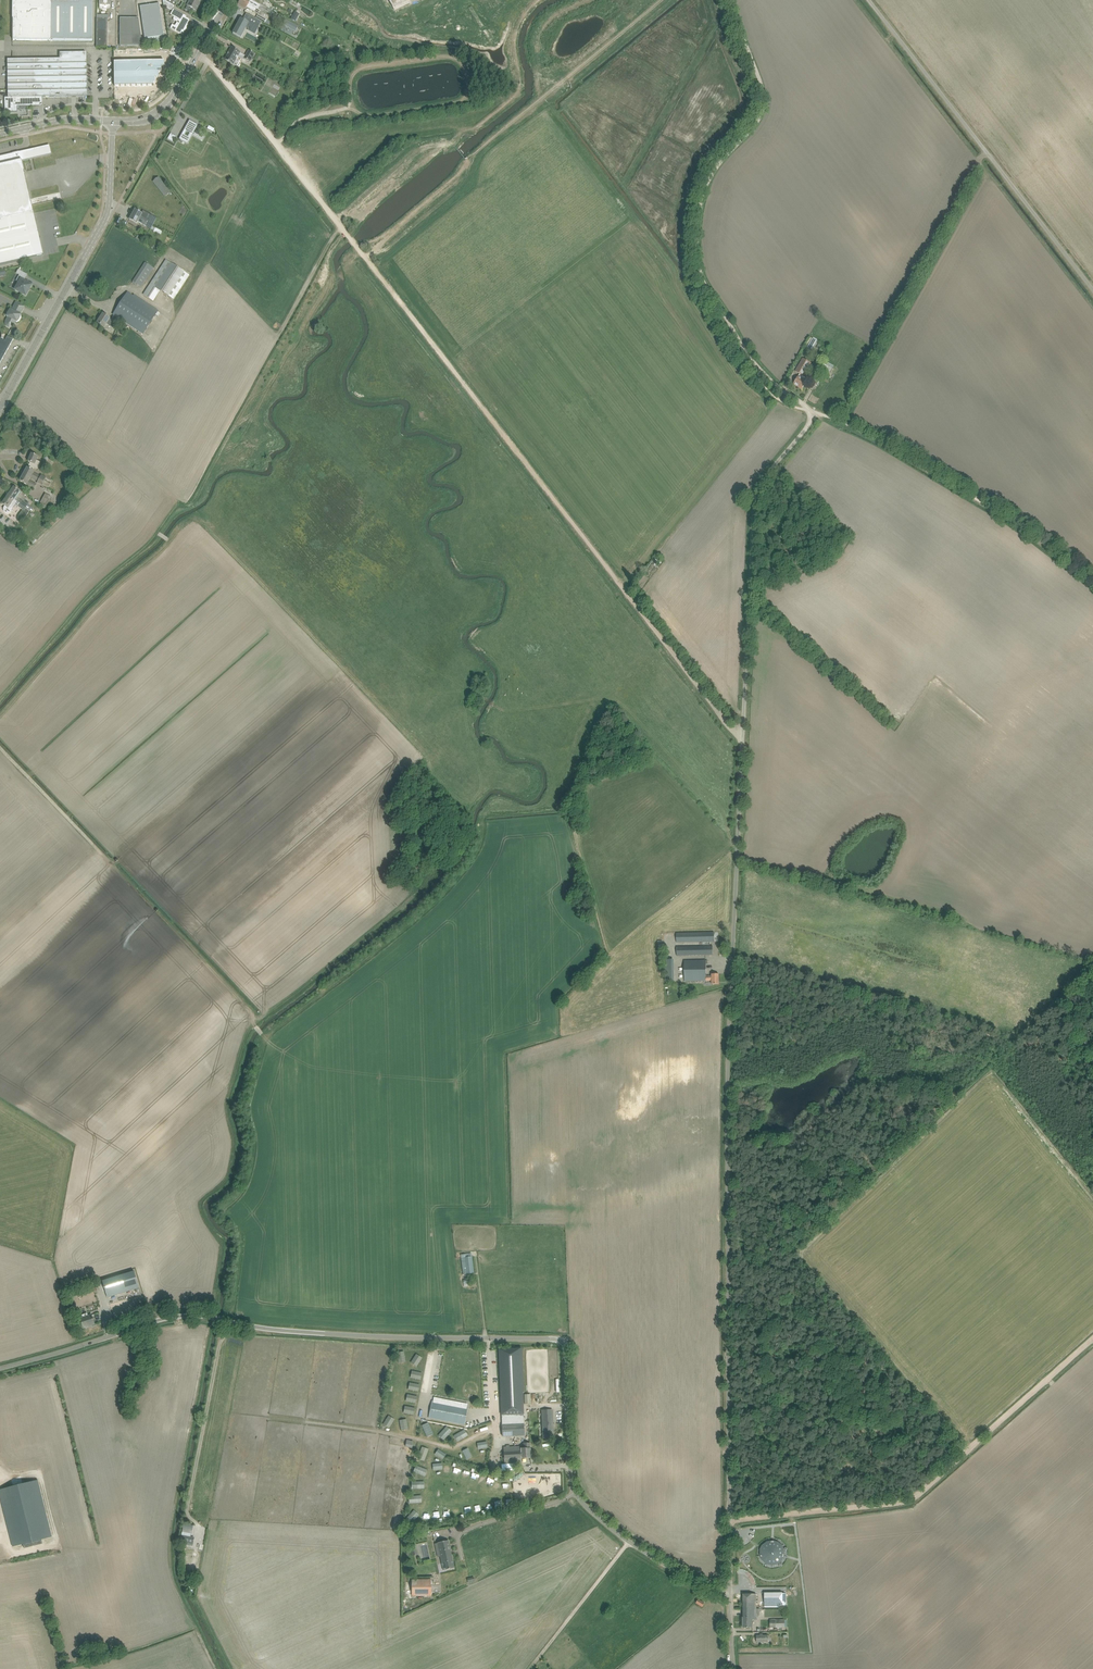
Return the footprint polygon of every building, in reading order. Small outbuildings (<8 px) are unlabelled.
[(93,41),(93,0),(79,0),(79,2),(26,2),(26,0),(13,0),(13,40),(93,41)] [(164,0),(163,0),(163,5),(171,10),(174,6),(164,0)] [(188,6),(196,11),(202,0),(191,0),(188,6)] [(241,0),(238,5),(246,10),(247,8),(260,15),(261,12),(260,11),(258,10),(249,4),(241,0)] [(249,4),(258,10),(260,5),(251,0),(241,0),(249,4)] [(159,4),(140,7),(145,39),(146,44),(157,43),(165,42),(159,4)] [(174,9),(170,15),(179,20),(175,26),(172,25),(170,28),(183,35),(187,27),(184,25),(185,23),(187,24),(189,20),(186,17),(186,16),(174,9)] [(267,20),(257,15),(256,18),(273,27),(274,26),(276,25),(267,20)] [(120,46),(142,46),(138,18),(120,18),(120,46)] [(258,28),(261,23),(251,18),(249,23),(241,19),(233,34),(239,37),(246,25),(250,27),(249,29),(253,32),(256,26),(258,28)] [(97,19),(96,46),(107,46),(107,19),(102,19),(97,19)] [(286,20),(283,24),(295,31),(298,27),(286,20)] [(239,62),(236,60),(239,56),(240,52),(231,47),(224,60),(233,65),(234,65),(237,67),(239,62)] [(244,58),(244,59),(250,62),(255,54),(249,50),(246,55),(244,58)] [(60,59),(61,97),(87,96),(86,53),(60,53),(60,59)] [(61,97),(60,59),(8,60),(8,97),(5,97),(5,107),(5,111),(8,111),(8,112),(17,111),(17,106),(42,106),(42,97),(61,97)] [(165,61),(114,62),(115,86),(154,86),(154,83),(156,83),(155,78),(159,78),(159,72),(162,72),(162,67),(165,67),(165,61)] [(198,124),(190,120),(179,139),(187,143),(198,124)] [(168,139),(173,142),(176,136),(171,133),(168,139)] [(43,256),(33,210),(26,180),(24,172),(25,172),(22,161),(51,154),(49,145),(0,157),(0,266),(43,256)] [(158,178),(153,182),(163,194),(168,190),(158,178)] [(143,214),(135,209),(132,214),(151,225),(153,226),(155,223),(142,215),(143,214)] [(157,217),(169,224),(172,219),(160,212),(157,217)] [(151,229),(153,226),(151,225),(132,214),(129,220),(137,224),(138,222),(151,229)] [(173,300),(189,276),(166,260),(144,295),(153,301),(160,291),(173,300)] [(153,268),(145,263),(132,283),(135,285),(136,283),(141,287),(153,268)] [(16,281),(19,282),(15,290),(26,296),(32,285),(25,281),(26,280),(25,280),(28,274),(18,269),(16,273),(19,275),(16,281)] [(119,318),(143,334),(155,315),(158,316),(160,313),(127,292),(113,315),(114,315),(111,319),(110,319),(110,318),(103,314),(97,323),(104,327),(107,324),(113,328),(119,318)] [(20,315),(21,312),(13,307),(12,310),(10,309),(7,316),(8,317),(6,321),(14,325),(16,321),(17,322),(21,315),(20,315)] [(13,339),(7,336),(5,341),(0,338),(0,363),(13,339)] [(813,338),(808,348),(811,349),(812,350),(818,341),(813,338)] [(802,389),(805,384),(806,382),(808,382),(809,380),(803,376),(810,364),(803,360),(796,372),(800,374),(794,384),(802,389)] [(826,365),(823,363),(820,368),(829,373),(833,365),(828,362),(826,365)] [(30,462),(28,468),(27,467),(20,481),(27,485),(34,488),(36,485),(29,481),(31,478),(38,481),(37,483),(42,485),(48,488),(50,483),(44,480),(46,478),(41,475),(41,476),(34,473),(35,471),(33,470),(34,468),(37,469),(40,462),(37,460),(38,456),(31,453),(28,461),(30,462)] [(20,491),(14,487),(8,495),(14,500),(20,491)] [(45,494),(39,505),(45,508),(51,497),(45,494)] [(8,495),(2,504),(5,506),(3,508),(3,509),(3,511),(4,512),(5,513),(7,513),(9,513),(10,512),(13,508),(13,507),(15,505),(17,506),(23,510),(20,514),(19,515),(18,516),(18,517),(18,518),(18,519),(18,520),(19,521),(19,522),(21,523),(25,518),(29,512),(25,509),(26,508),(19,503),(14,500),(8,495)] [(5,534),(13,538),(14,536),(14,535),(15,532),(8,528),(6,531),(7,531),(5,534)] [(676,943),(709,942),(715,941),(714,932),(676,934),(676,943)] [(677,956),(708,955),(713,955),(713,946),(677,947),(677,956)] [(706,976),(706,960),(685,961),(684,981),(712,981),(712,984),(719,984),(719,974),(712,974),(712,976),(706,976)] [(463,1274),(474,1273),(471,1253),(461,1254),(463,1274)] [(134,1271),(102,1281),(107,1298),(139,1288),(134,1271)] [(102,1312),(110,1310),(102,1286),(95,1288),(102,1312)] [(88,1317),(80,1320),(83,1328),(95,1324),(91,1315),(88,1316),(88,1317)] [(522,1348),(499,1349),(501,1404),(513,1404),(513,1395),(523,1394),(524,1394),(522,1348)] [(429,1418),(464,1425),(468,1408),(432,1401),(429,1418)] [(543,1410),(544,1423),(554,1423),(554,1409),(543,1410)] [(523,1414),(502,1415),(503,1436),(524,1435),(523,1414)] [(429,1423),(422,1427),(426,1438),(434,1434),(429,1423)] [(544,1423),(544,1437),(555,1436),(554,1423),(544,1423)] [(452,1431),(447,1426),(438,1436),(443,1441),(452,1431)] [(469,1436),(465,1429),(453,1435),(457,1442),(469,1436)] [(487,1442),(477,1443),(478,1450),(488,1448),(487,1442)] [(521,1448),(521,1447),(517,1447),(517,1458),(531,1458),(530,1443),(524,1443),(524,1448),(521,1448)] [(429,1450),(423,1447),(418,1460),(424,1462),(427,1455),(429,1450)] [(504,1447),(504,1459),(517,1458),(517,1447),(504,1447)] [(438,1449),(435,1454),(438,1456),(443,1460),(447,1455),(438,1449)] [(468,1449),(463,1452),(467,1460),(473,1458),(468,1449)] [(428,1470),(416,1466),(413,1472),(425,1477),(428,1470)] [(0,1489),(0,1496),(10,1535),(13,1547),(23,1544),(24,1548),(43,1544),(42,1539),(52,1537),(38,1480),(0,1489)] [(422,1503),(422,1496),(409,1496),(409,1504),(422,1503)] [(415,1510),(406,1519),(411,1524),(420,1515),(415,1510)] [(193,1544),(194,1537),(181,1534),(179,1541),(193,1544)] [(442,1563),(443,1563),(445,1562),(447,1569),(455,1568),(448,1540),(437,1543),(435,1543),(438,1558),(441,1558),(442,1563)] [(768,1543),(764,1547),(763,1552),(763,1557),(767,1562),(770,1564),(776,1565),(780,1564),(784,1560),(786,1555),(785,1550),(782,1546),(777,1542),(772,1542),(768,1543)] [(745,1570),(752,1592),(773,1584),(766,1563),(745,1570)] [(412,1579),(412,1596),(432,1595),(431,1579),(412,1579)] [(786,1607),(786,1588),(780,1588),(780,1594),(764,1594),(764,1608),(786,1607)] [(756,1609),(756,1594),(743,1594),(743,1609),(756,1609)] [(756,1609),(743,1609),(743,1628),(752,1628),(752,1619),(756,1619),(756,1609)]
